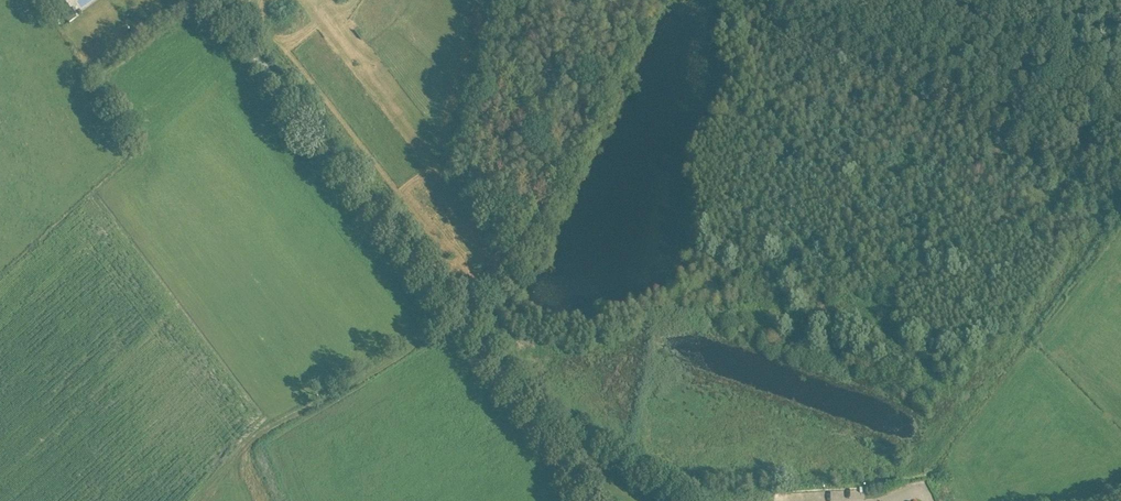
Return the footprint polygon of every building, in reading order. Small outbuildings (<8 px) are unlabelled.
[(65,0),(55,0),(53,1),(69,22),(77,17),(65,0)]
